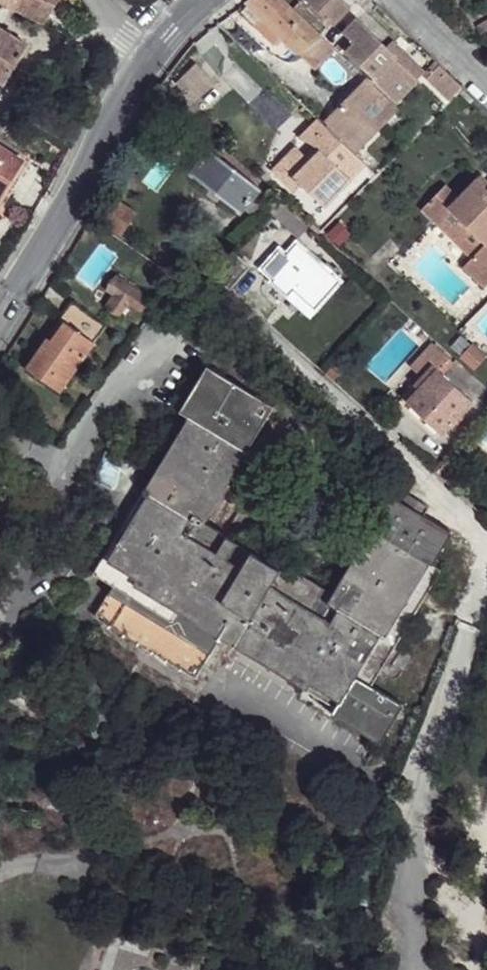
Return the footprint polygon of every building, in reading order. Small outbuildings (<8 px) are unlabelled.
[(42,20),(55,0),(16,0),(13,6),(42,20)] [(302,55),(321,36),(285,0),(250,0),(249,1),(250,3),(242,11),(259,28),(275,44),(282,36),(297,51),(302,55)] [(333,22),(351,4),(347,0),(311,0),(333,22)] [(348,50),(378,78),(392,61),(397,56),(398,56),(390,49),(360,19),(349,29),(359,39),(348,50)] [(10,35),(0,28),(0,52),(10,35)] [(0,52),(0,80),(4,83),(27,45),(10,35),(0,52)] [(302,55),(315,69),(334,49),(321,36),(302,55)] [(430,73),(398,41),(390,49),(398,56),(397,56),(421,81),(430,73)] [(373,82),(397,105),(421,81),(397,56),(392,61),(378,78),(373,82)] [(194,62),(177,82),(196,99),(213,80),(194,62)] [(461,85),(440,64),(429,77),(449,98),(461,85)] [(332,122),(359,149),(399,108),(369,79),(341,107),(344,110),(332,122)] [(332,130),(320,118),(301,138),(317,145),(319,146),(323,150),(296,177),(302,183),(324,206),(352,178),(351,177),(365,162),(333,132),(332,130)] [(218,142),(211,150),(251,182),(255,177),(218,142)] [(296,177),(323,150),(319,146),(317,145),(307,155),(297,146),(274,170),(295,191),(302,183),(296,177)] [(10,153),(0,147),(0,168),(10,153)] [(241,215),(244,210),(262,190),(251,182),(211,150),(192,174),(241,215)] [(15,156),(10,153),(0,168),(0,180),(15,156)] [(484,170),(478,177),(484,182),(486,186),(486,173),(484,170)] [(455,212),(484,182),(478,177),(458,197),(445,184),(427,203),(440,216),(449,207),(455,212)] [(455,212),(486,243),(486,199),(484,196),(486,193),(486,186),(484,182),(455,212)] [(270,209),(276,202),(262,190),(244,210),(258,221),(270,209)] [(105,222),(119,232),(134,212),(120,202),(105,222)] [(449,207),(440,216),(439,217),(478,253),(483,249),(486,245),(486,243),(455,212),(449,207)] [(274,283),(290,297),(295,291),(316,310),(341,282),(298,244),(286,257),(292,262),(274,283)] [(483,249),(478,253),(486,262),(486,252),(483,249)] [(486,281),(486,262),(478,253),(466,266),(484,284),(486,281)] [(217,279),(231,291),(251,267),(238,255),(217,279)] [(148,298),(115,275),(106,287),(115,293),(128,302),(140,310),(148,298)] [(290,297),(311,316),(316,310),(295,291),(290,297)] [(120,314),(128,302),(115,293),(107,305),(120,314)] [(65,304),(43,336),(48,338),(51,341),(64,322),(94,342),(102,330),(65,304)] [(26,370),(59,393),(94,342),(64,322),(51,341),(48,338),(26,370)] [(418,384),(422,388),(428,381),(438,369),(444,375),(454,364),(433,344),(411,367),(422,378),(418,384)] [(474,345),(463,356),(474,366),(484,356),(474,345)] [(272,407),(206,367),(178,412),(188,418),(143,491),(148,494),(124,534),(119,531),(103,558),(124,569),(97,616),(197,678),(222,637),(335,708),(333,713),(380,742),(403,704),(371,686),(440,570),(432,565),(452,532),(424,515),(386,493),(367,525),(371,529),(332,592),(282,562),(279,568),(224,535),(204,522),(272,407)] [(422,388),(408,403),(444,435),(474,401),(444,375),(438,369),(428,381),(422,388)] [(143,491),(119,531),(124,534),(148,494),(143,491)] [(362,911),(357,927),(367,930),(372,913),(362,911)]
